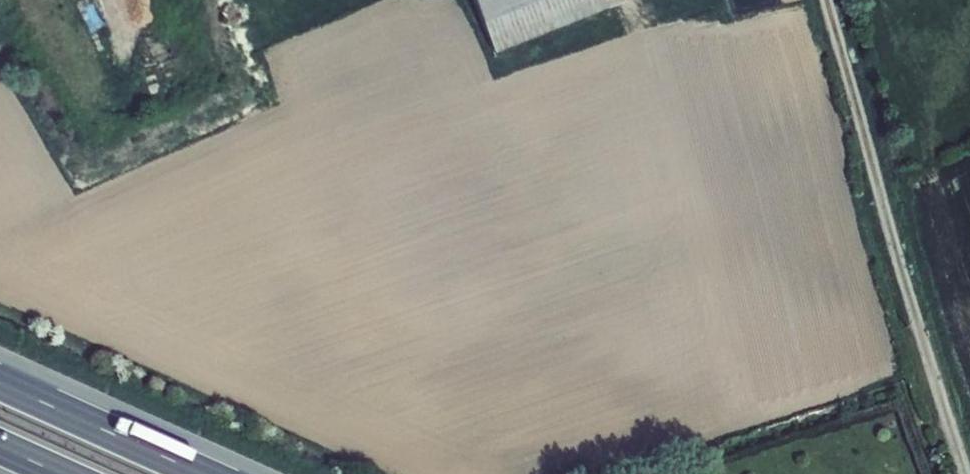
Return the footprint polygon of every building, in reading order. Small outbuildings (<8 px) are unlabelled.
[(491,56),(605,15),(600,0),(470,0),(491,56)]
